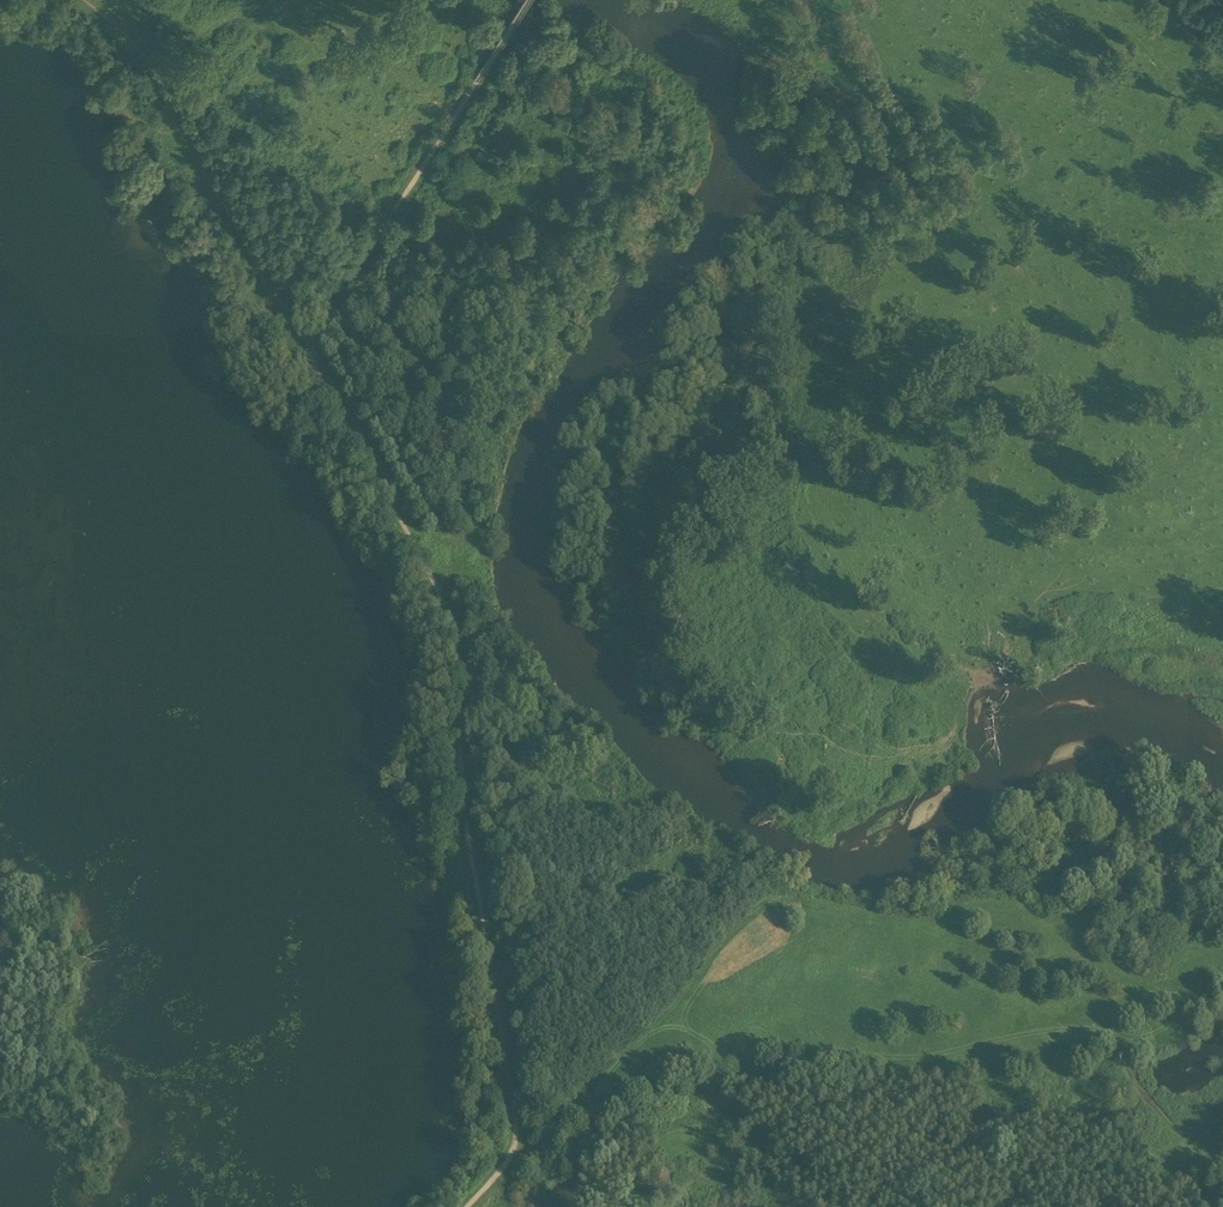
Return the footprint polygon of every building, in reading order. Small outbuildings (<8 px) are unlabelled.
[(154,212),(148,216),(156,227),(162,223),(154,212)]
